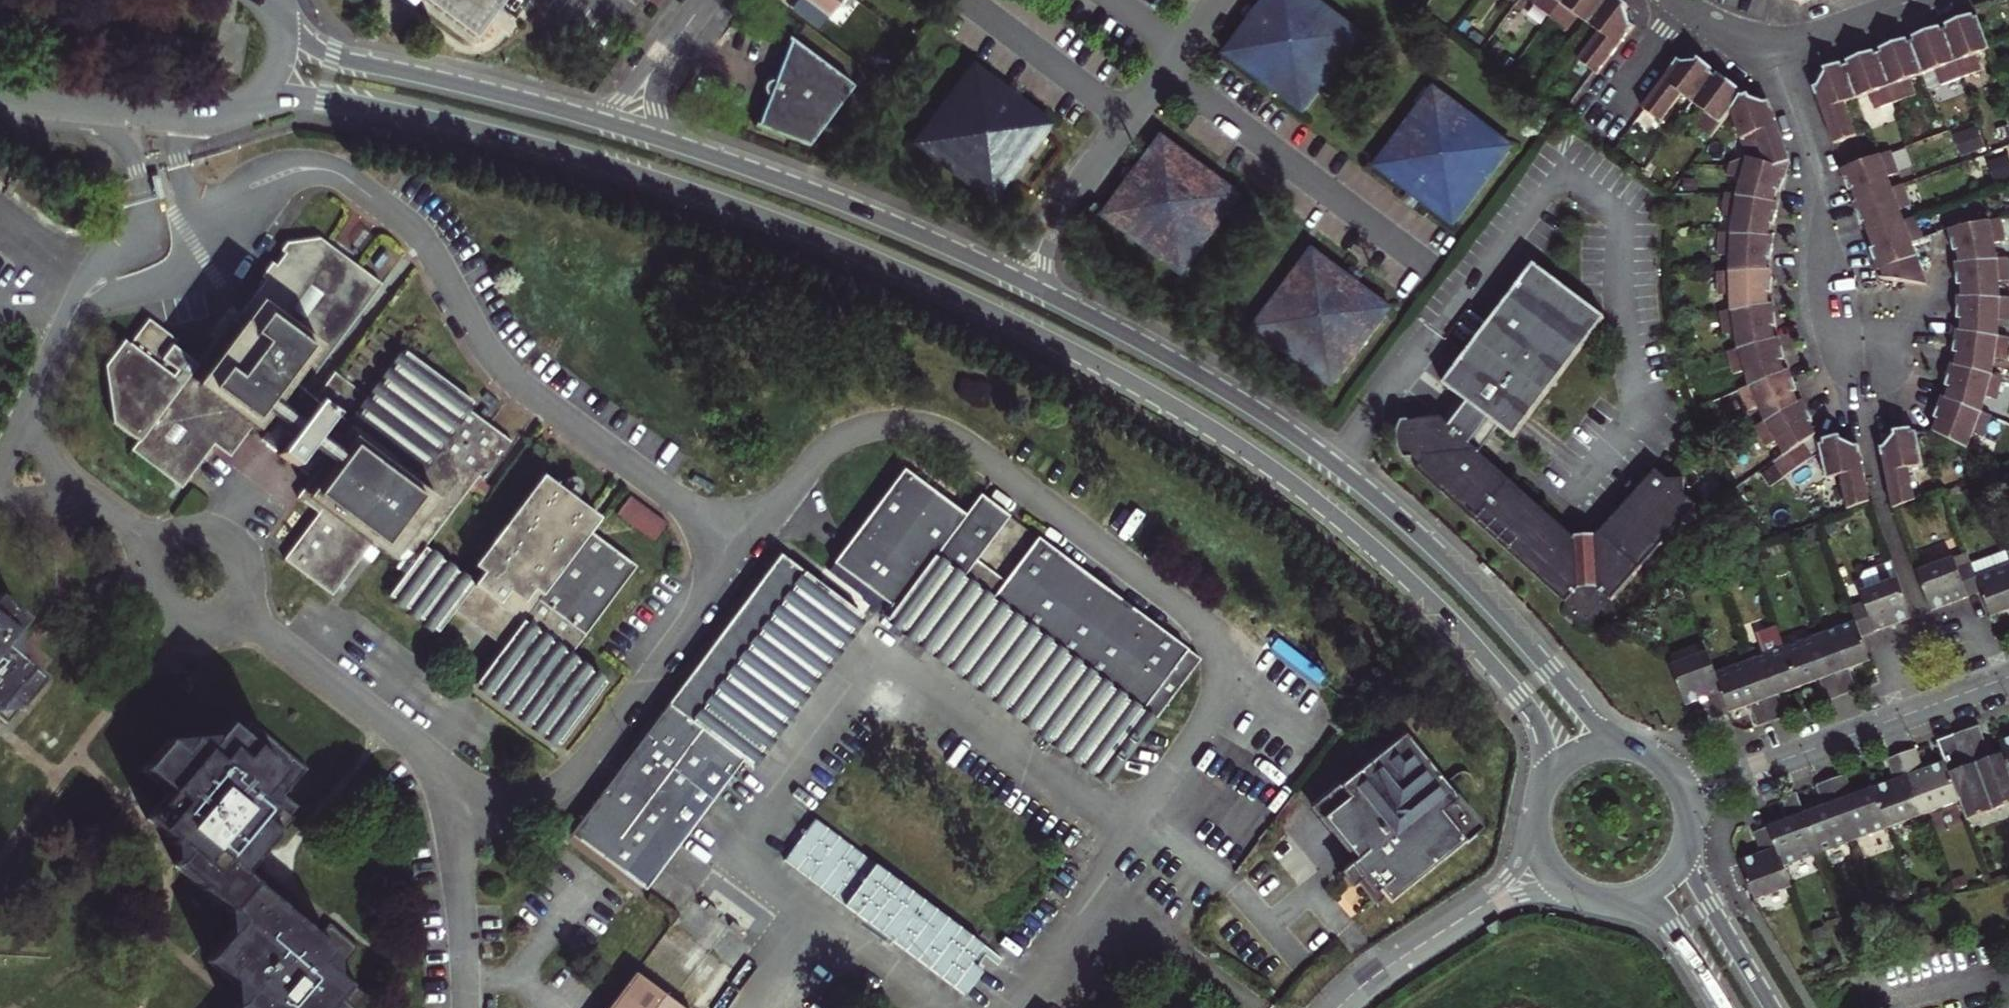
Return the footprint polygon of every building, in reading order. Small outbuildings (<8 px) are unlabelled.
[(413,10),(420,0),(401,0),(413,10)] [(475,40),(505,0),(423,0),(475,40)] [(801,16),(810,4),(805,0),(779,0),(801,16)] [(810,4),(827,17),(835,6),(852,6),(856,0),(805,0),(810,4)] [(1320,0),(1270,0),(1228,54),(1306,113),(1366,34),(1320,0)] [(1550,16),(1565,28),(1576,13),(1600,32),(1579,60),(1599,75),(1620,46),(1629,34),(1630,35),(1636,28),(1632,25),(1628,11),(1630,7),(1622,2),(1620,5),(1614,0),(1537,0),(1534,4),(1550,16)] [(1897,50),(1895,44),(1890,46),(1876,51),(1864,56),(1858,58),(1860,63),(1833,73),(1831,68),(1824,71),(1826,75),(1818,87),(1815,88),(1826,118),(1835,144),(1856,136),(1844,105),(1871,94),(1877,111),(1914,96),(1909,81),(1922,76),(1937,70),(1942,86),(1983,71),(1977,56),(1991,51),(1979,19),(1966,24),(1963,19),(1958,21),(1928,32),(1923,34),(1925,40),(1897,50)] [(853,86),(792,41),(776,83),(773,83),(770,84),(767,86),(765,89),(765,92),(766,95),(767,98),(770,100),(760,127),(809,145),(853,86)] [(1693,125),(1712,138),(1735,107),(1755,161),(1740,166),(1738,179),(1750,182),(1746,198),(1732,195),(1728,215),(1742,217),(1739,235),(1724,234),(1723,254),(1738,255),(1738,272),(1723,273),(1723,293),(1738,292),(1740,310),(1725,313),(1729,332),(1743,330),(1746,348),(1731,352),(1737,371),(1751,367),(1756,385),(1742,390),(1749,409),(1763,403),(1771,419),(1758,426),(1767,444),(1781,437),(1790,451),(1778,460),(1787,474),(1812,457),(1823,447),(1815,434),(1809,423),(1812,421),(1810,416),(1802,402),(1799,404),(1794,395),(1798,393),(1796,389),(1789,371),(1785,373),(1781,360),(1785,359),(1783,353),(1780,338),(1776,339),(1773,324),(1776,323),(1775,318),(1773,305),(1770,305),(1767,290),(1772,290),(1772,285),(1772,271),(1767,271),(1769,255),(1772,256),(1773,250),(1774,237),(1771,237),(1773,222),(1776,222),(1777,218),(1780,204),(1777,203),(1780,189),(1783,190),(1784,184),(1790,161),(1780,134),(1768,102),(1764,103),(1751,99),(1750,96),(1747,96),(1735,86),(1728,81),(1726,84),(1704,67),(1706,64),(1700,60),(1697,63),(1683,63),(1679,60),(1674,67),(1675,68),(1666,80),(1644,109),(1659,121),(1680,93),(1704,111),(1693,125)] [(1050,124),(972,65),(911,142),(990,201),(1050,124)] [(1515,148),(1435,88),(1376,166),(1455,226),(1515,148)] [(1244,195),(1167,136),(1107,215),(1184,274),(1244,195)] [(1916,218),(1901,223),(1896,210),(1913,203),(1905,185),(1890,191),(1885,177),(1900,171),(1892,152),(1842,170),(1846,183),(1848,189),(1853,187),(1859,202),(1854,204),(1858,215),(1861,222),(1865,220),(1875,247),(1871,249),(1875,260),(1879,272),(1886,270),(1889,279),(1929,284),(1913,243),(1925,238),(1916,218)] [(1988,163),(1994,180),(2007,175),(2001,158),(1988,163)] [(1938,408),(1935,418),(1939,420),(1934,432),(1959,445),(1969,425),(1981,431),(1987,414),(1974,409),(1981,390),(1993,394),(1997,377),(1984,373),(1989,352),(2002,355),(2004,337),(1990,335),(1993,314),(2006,316),(2005,298),(1992,298),(1992,277),(2005,277),(2003,259),(1989,261),(1987,239),(2000,237),(1996,220),(1950,230),(1952,243),(1954,253),(1958,252),(1961,263),(1956,264),(1957,275),(1958,285),(1962,285),(1963,297),(1958,297),(1958,308),(1957,320),(1961,321),(1962,331),(1957,331),(1955,343),(1953,354),(1957,355),(1957,366),(1951,365),(1949,376),(1945,387),(1949,389),(1947,399),(1942,398),(1938,408)] [(389,561),(408,536),(423,547),(476,477),(483,482),(512,443),(467,409),(472,402),(404,352),(369,398),(334,372),(312,400),(315,402),(307,413),(293,401),(380,284),(354,265),(347,276),(318,253),(325,244),(317,238),(285,241),(278,250),(283,254),(274,265),(270,261),(259,276),(263,280),(233,320),(228,317),(194,364),(171,345),(174,340),(146,319),(127,344),(122,340),(102,366),(110,422),(136,441),(131,450),(180,486),(212,444),(228,456),(260,413),(290,436),(277,454),(293,467),(307,449),(322,461),(296,497),(317,512),(283,559),(331,595),(367,545),(389,561)] [(325,244),(318,253),(347,276),(354,265),(325,244)] [(1394,308),(1315,248),(1255,326),(1334,386),(1394,308)] [(1397,438),(1399,448),(1403,457),(1406,461),(1413,460),(1420,467),(1417,471),(1563,605),(1566,603),(1570,607),(1571,615),(1582,625),(1596,624),(1606,613),(1605,605),(1608,602),(1611,604),(1697,508),(1685,498),(1685,481),(1669,483),(1658,472),(1598,538),(1573,540),(1481,456),(1481,451),(1499,428),(1513,439),(1531,416),(1605,319),(1534,265),(1508,299),(1510,301),(1495,321),(1493,319),(1442,385),(1457,396),(1440,419),(1402,423),(1401,423),(1398,433),(1397,438)] [(1881,447),(1886,472),(1894,509),(1916,501),(1909,467),(1922,464),(1915,431),(1903,434),(1902,430),(1895,431),(1896,436),(1892,440),(1887,445),(1881,447)] [(1860,455),(1861,454),(1860,445),(1856,446),(1849,444),(1841,440),(1841,436),(1832,438),(1833,444),(1823,447),(1831,482),(1844,479),(1850,509),(1870,502),(1860,455)] [(1200,659),(979,495),(965,514),(903,469),(832,563),(894,609),(887,618),(1108,784),(1200,659)] [(634,566),(587,531),(596,517),(549,481),(472,584),(423,547),(387,595),(436,632),(453,610),(502,647),(474,683),(558,745),(603,682),(568,655),(634,566)] [(651,541),(665,524),(630,496),(616,513),(651,541)] [(1990,617),(2008,610),(2008,556),(2007,550),(1971,564),(1976,578),(1981,593),(1990,617)] [(779,554),(570,834),(645,890),(741,762),(749,767),(861,616),(779,554)] [(1917,572),(1931,611),(1981,593),(1976,578),(1971,564),(1956,569),(1952,559),(1917,572)] [(1862,637),(1913,618),(1899,579),(1893,563),(1865,572),(1862,579),(1867,591),(1861,593),(1865,604),(1851,609),(1856,623),(1862,637)] [(0,604),(0,644),(21,621),(0,604)] [(1856,623),(1820,636),(1843,697),(1856,692),(1848,670),(1871,661),(1862,637),(1856,623)] [(1779,695),(1799,688),(1785,649),(1779,631),(1759,638),(1765,656),(1750,662),(1773,722),(1788,716),(1779,695)] [(1785,649),(1799,688),(1820,680),(1828,702),(1843,697),(1820,636),(1785,649)] [(2,696),(14,706),(37,680),(0,648),(0,698),(2,696)] [(1708,654),(1673,668),(1687,705),(1706,698),(1714,719),(1730,713),(1715,674),(1708,654)] [(1773,722),(1750,662),(1715,674),(1730,713),(1749,706),(1758,727),(1773,722)] [(159,807),(147,821),(172,841),(175,866),(241,921),(208,961),(234,983),(236,1007),(351,1007),(359,998),(334,975),(356,949),(330,927),(318,940),(238,873),(295,805),(283,795),(305,768),(252,724),(239,739),(224,727),(216,739),(166,744),(143,770),(170,792),(159,807)] [(1963,732),(1993,812),(2008,806),(2008,772),(2003,756),(1991,761),(1979,727),(1963,732)] [(1350,861),(1337,872),(1350,887),(1356,882),(1375,904),(1475,821),(1401,731),(1308,808),(1350,861)] [(1993,812),(1963,732),(1949,737),(1936,742),(1944,764),(1959,804),(1966,822),(1993,812)] [(1999,744),(2003,756),(2008,772),(2008,740),(1999,744)] [(1923,816),(1959,804),(1944,764),(1924,771),(1915,750),(1901,756),(1923,816)] [(1874,790),(1888,829),(1923,816),(1901,756),(1885,761),(1893,783),(1874,790)] [(1846,776),(1831,781),(1853,842),(1888,829),(1874,790),(1854,798),(1846,776)] [(1805,816),(1819,855),(1853,842),(1831,781),(1816,787),(1824,809),(1805,816)] [(1784,867),(1819,855),(1805,816),(1797,794),(1780,801),(1788,822),(1770,829),(1784,867)] [(984,942),(813,814),(782,857),(954,983),(984,942)] [(1757,902),(1792,888),(1784,867),(1770,829),(1754,835),(1762,856),(1742,864),(1757,902)] [(1504,932),(1499,923),(1488,929),(1493,939),(1504,932)] [(721,968),(676,934),(660,956),(673,966),(670,969),(702,992),(721,968)] [(634,973),(607,1007),(681,1007),(634,973)]
